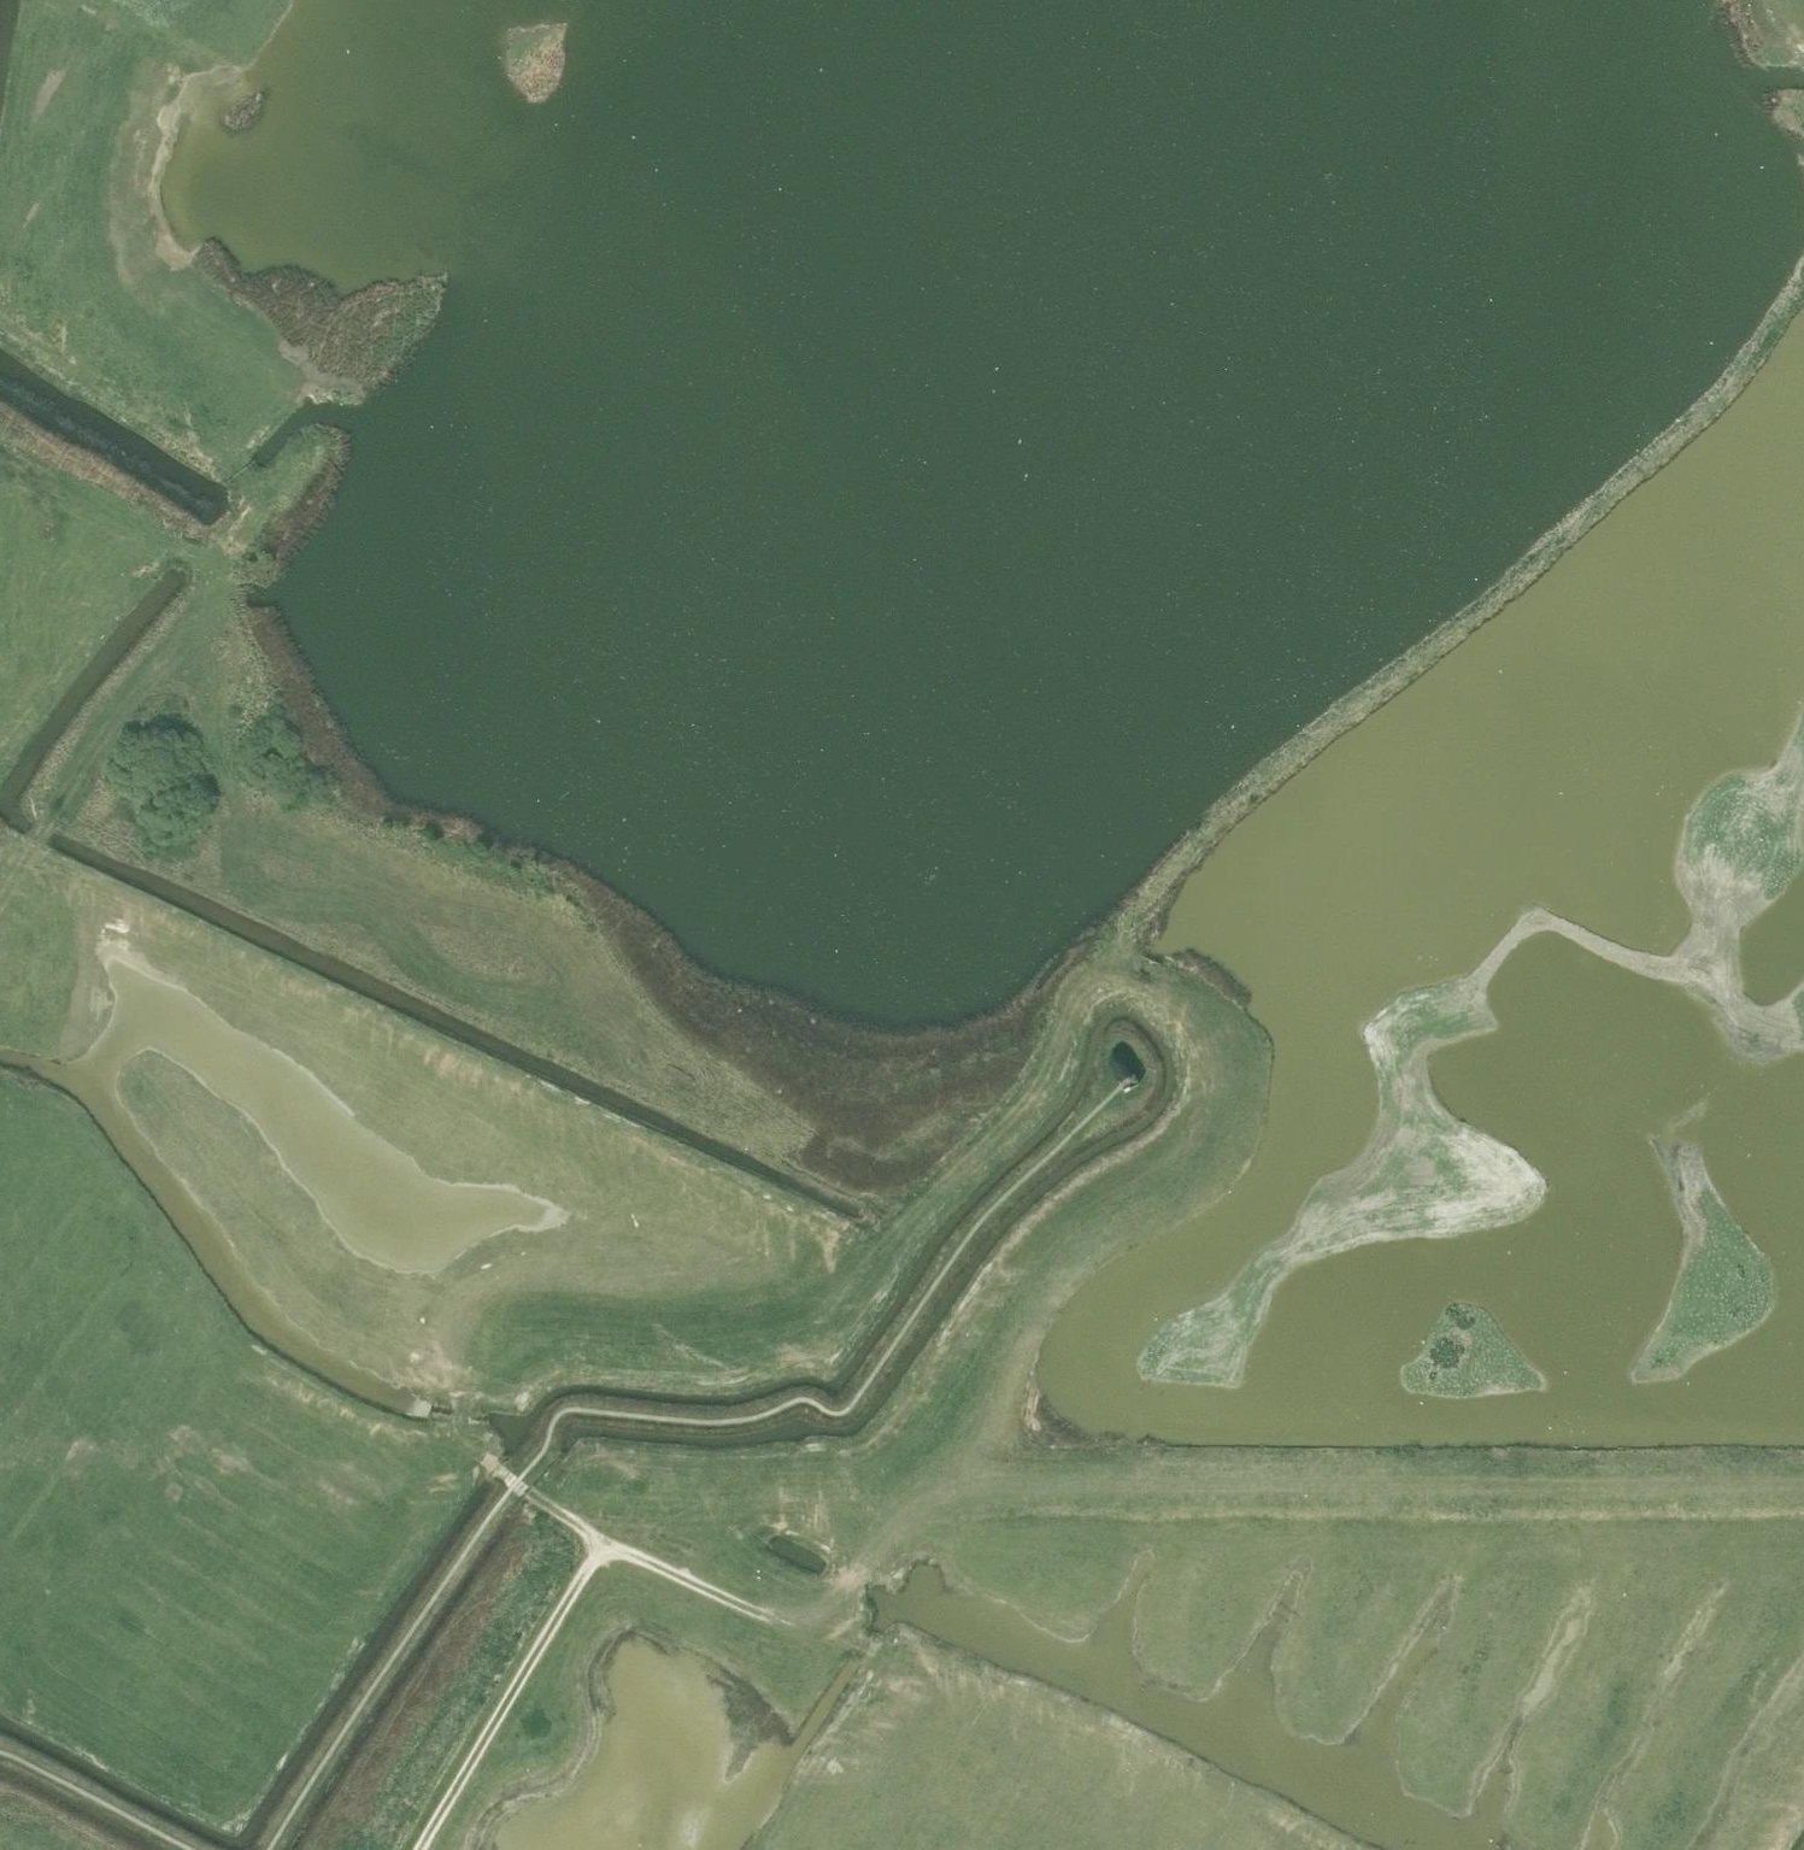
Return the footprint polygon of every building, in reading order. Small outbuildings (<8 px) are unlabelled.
[(1127,1089),(1140,1082),(1129,1059),(1125,1055),(1118,1053),(1115,1059),(1116,1066),(1127,1089)]
